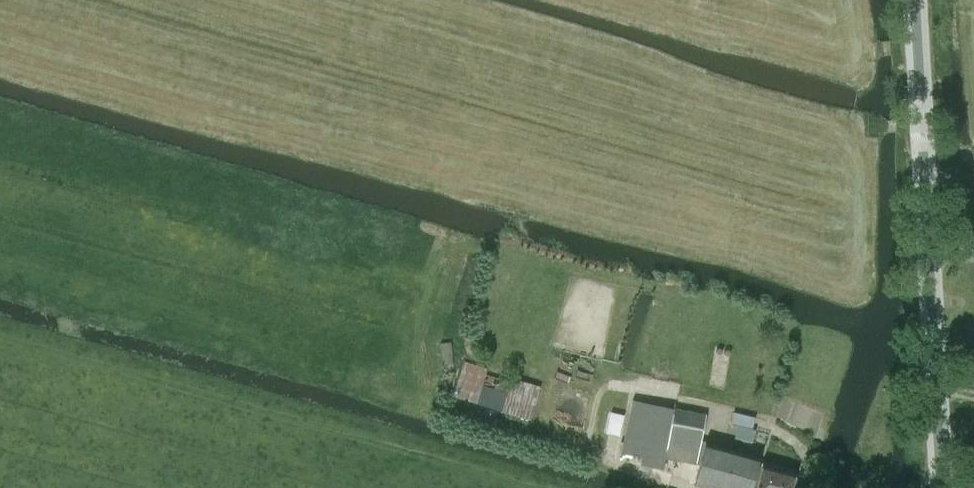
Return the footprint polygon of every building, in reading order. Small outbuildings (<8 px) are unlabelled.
[(451,343),(440,344),(443,366),(453,365),(451,343)] [(453,396),(501,411),(499,419),(527,428),(540,386),(512,378),(511,380),(504,377),(504,380),(486,374),(488,369),(464,361),(453,396)] [(444,369),(435,390),(444,394),(453,373),(444,369)] [(621,452),(643,457),(642,464),(663,468),(666,457),(700,463),(695,483),(712,487),(752,487),(752,485),(759,461),(760,456),(748,453),(701,440),(707,414),(649,402),(632,399),(621,452)] [(621,436),(626,415),(613,412),(608,433),(621,436)] [(731,422),(753,428),(756,417),(734,412),(731,422)] [(731,425),(728,436),(752,441),(754,431),(731,425)] [(752,485),(757,486),(757,487),(792,487),(796,471),(759,461),(752,485)]
